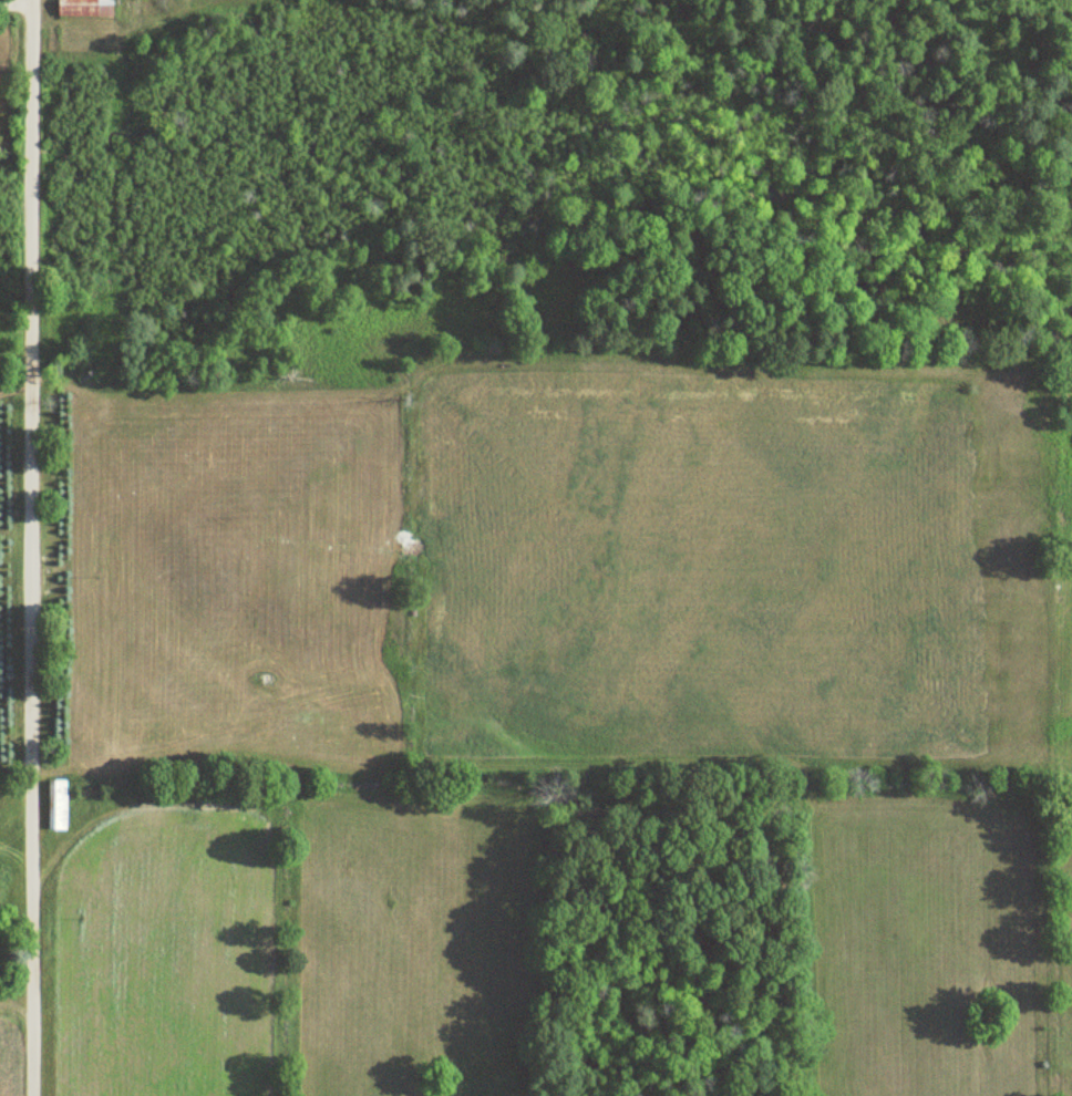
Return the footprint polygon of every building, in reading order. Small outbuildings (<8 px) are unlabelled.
[(60,17),(116,17),(116,0),(60,0),(60,17)] [(50,830),(67,830),(67,780),(50,780),(50,830)]
